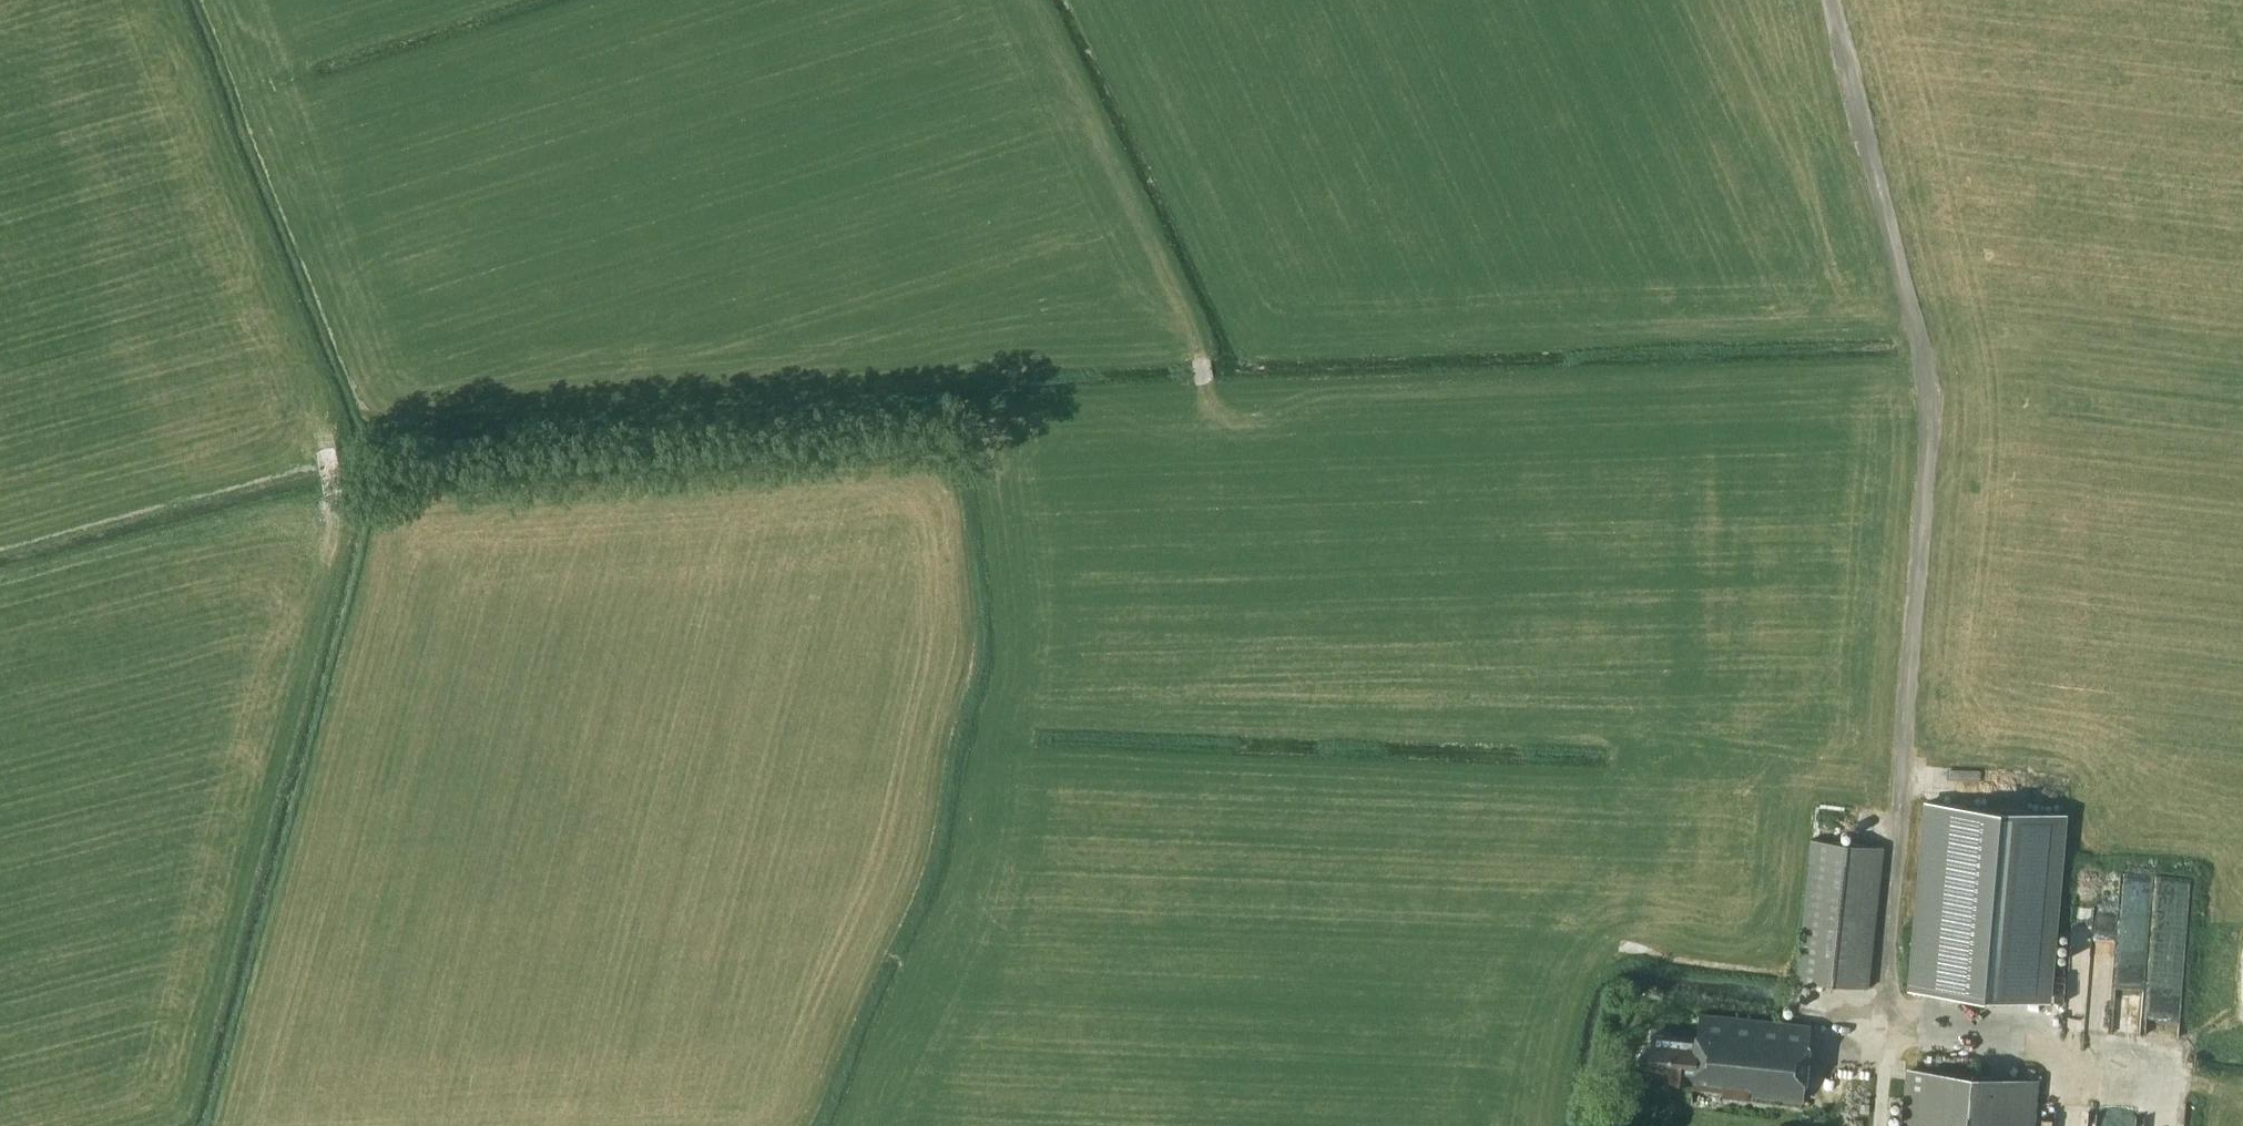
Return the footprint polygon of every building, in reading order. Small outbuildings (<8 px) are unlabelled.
[(1928,801),(1912,987),(2047,998),(2063,813),(1928,801)] [(1884,846),(1811,838),(1796,979),(1870,987),(1884,846)] [(1810,1025),(1701,1013),(1699,1037),(1654,1033),(1652,1049),(1648,1048),(1644,1051),(1641,1054),(1640,1059),(1642,1063),(1646,1066),(1650,1066),(1650,1069),(1667,1071),(1666,1076),(1694,1079),(1693,1087),(1723,1090),(1722,1095),(1748,1098),(1748,1093),(1803,1098),(1810,1025)] [(1905,1068),(1900,1125),(2035,1125),(2039,1080),(1905,1068)] [(2058,1125),(2093,1125),(2093,1116),(2059,1113),(2058,1125)]
